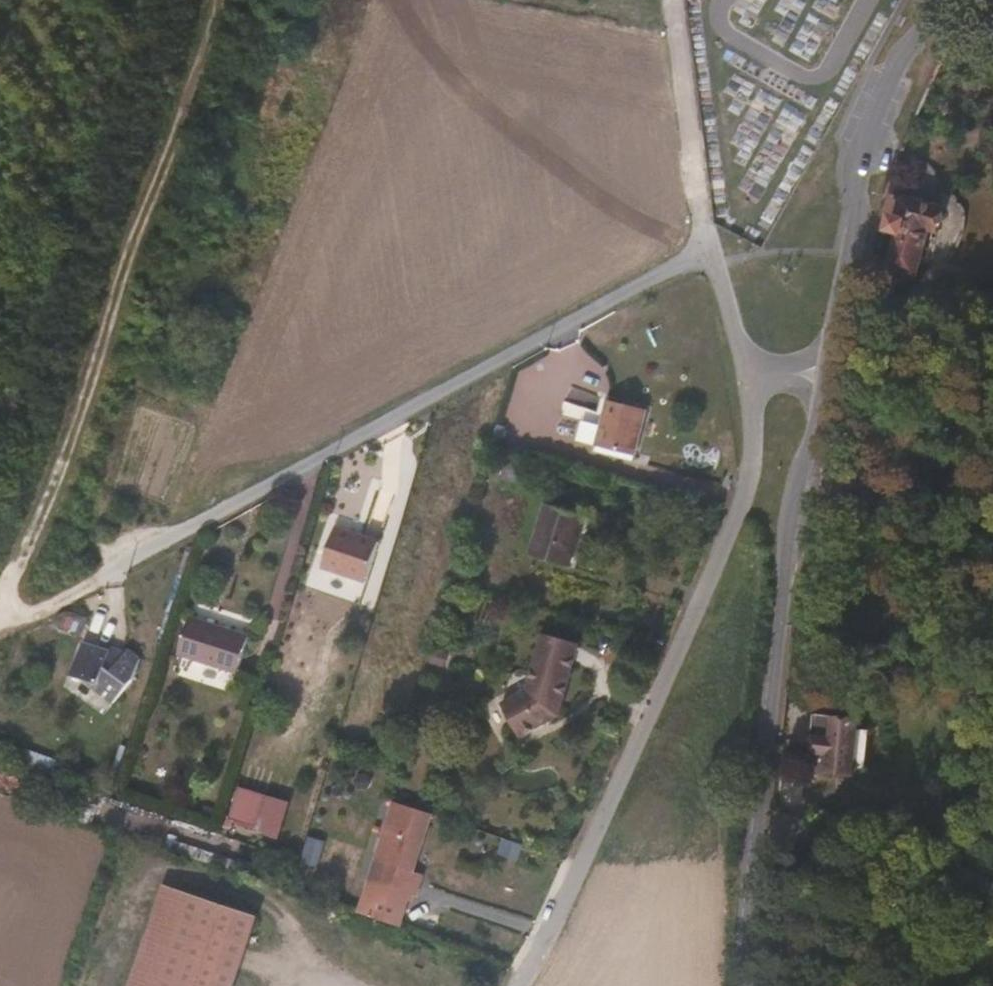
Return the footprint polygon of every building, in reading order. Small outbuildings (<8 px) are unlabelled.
[(919,282),(932,235),(939,237),(947,213),(891,197),(879,231),(901,236),(891,274),(919,282)] [(643,450),(656,399),(614,388),(599,437),(643,450)] [(576,561),(589,508),(548,496),(534,548),(576,561)] [(338,587),(349,544),(326,535),(312,577),(338,587)] [(356,595),(370,553),(349,544),(338,587),(356,595)] [(77,643),(83,623),(64,619),(57,638),(77,643)] [(572,707),(589,634),(553,625),(540,680),(514,697),(533,730),(572,707)] [(530,673),(542,636),(519,627),(513,644),(500,643),(495,661),(530,673)] [(235,694),(246,660),(236,655),(187,639),(175,673),(235,694)] [(105,706),(119,663),(111,660),(113,654),(80,643),(69,673),(84,684),(98,697),(105,706)] [(141,684),(145,658),(122,651),(119,663),(105,706),(129,714),(131,704),(139,706),(141,701),(131,697),(141,684)] [(870,773),(874,735),(862,733),(862,726),(839,723),(839,721),(817,718),(812,756),(822,758),(820,775),(856,779),(857,772),(870,773)] [(226,826),(280,844),(293,805),(239,788),(226,826)] [(442,833),(450,806),(402,791),(395,816),(431,829),(442,833)] [(418,874),(431,829),(395,816),(380,862),(418,874)] [(319,867),(326,842),(310,838),(303,863),(319,867)] [(498,854),(516,860),(521,846),(503,839),(498,854)] [(258,909),(157,877),(123,985),(234,985),(258,909)]
